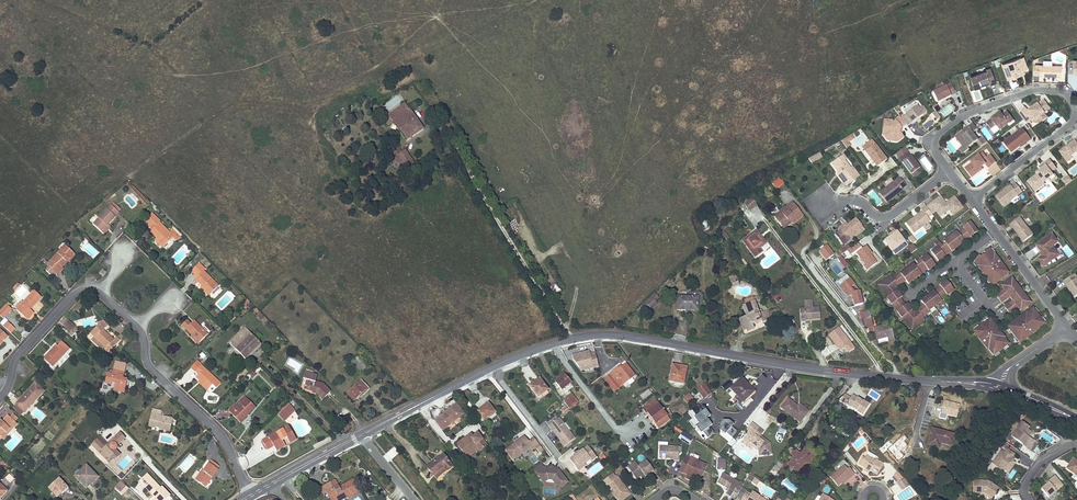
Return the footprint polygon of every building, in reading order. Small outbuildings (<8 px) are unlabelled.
[(1021,57),(1002,64),(1008,79),(1016,76),(1014,71),(1019,70),(1022,69),(1023,70),(1027,68),(1025,62),(1023,63),(1021,57)] [(1062,76),(1062,65),(1052,65),(1043,65),(1035,64),(1034,71),(1033,75),(1039,75),(1050,76),(1050,74),(1053,74),(1053,76),(1062,76)] [(980,84),(989,80),(990,82),(991,84),(996,82),(990,68),(985,70),(986,71),(970,77),(975,88),(980,86),(980,84)] [(950,83),(932,92),(937,102),(955,93),(950,83)] [(1025,107),(1018,112),(1024,119),(1026,123),(1031,120),(1033,122),(1037,123),(1039,121),(1040,115),(1043,113),(1050,108),(1043,100),(1029,110),(1028,109),(1027,110),(1025,107)] [(906,114),(916,106),(914,102),(903,110),(906,114)] [(404,104),(390,115),(394,121),(409,110),(404,104)] [(906,114),(901,117),(905,124),(907,126),(911,123),(923,114),(919,109),(916,106),(906,114)] [(394,121),(390,115),(384,120),(389,126),(394,122),(407,140),(422,129),(409,110),(394,121)] [(1000,112),(986,123),(991,129),(996,125),(998,127),(1007,120),(1008,122),(1009,123),(1014,120),(1007,111),(1002,115),(1000,112)] [(887,140),(889,140),(891,138),(891,136),(894,136),(897,139),(902,135),(900,132),(899,131),(899,128),(901,127),(905,124),(901,117),(899,116),(895,119),(895,121),(893,122),(891,122),(892,121),(885,120),(883,135),(887,140)] [(1007,120),(998,127),(999,129),(1008,122),(1007,120)] [(955,136),(963,146),(967,151),(969,149),(968,148),(976,142),(978,140),(973,132),(978,129),(973,123),(955,136)] [(1023,128),(1004,142),(1011,152),(1019,146),(1026,140),(1027,142),(1031,139),(1023,128)] [(850,134),(840,140),(846,148),(849,145),(846,142),(852,138),(850,134)] [(978,140),(983,146),(987,143),(983,137),(978,140)] [(1067,162),(1073,158),(1072,156),(1076,153),(1076,138),(1075,140),(1075,141),(1067,147),(1066,146),(1059,151),(1067,162)] [(871,140),(862,148),(877,167),(886,160),(871,140)] [(963,146),(959,149),(963,154),(967,151),(963,146)] [(399,155),(407,168),(414,164),(405,150),(399,155)] [(407,168),(399,155),(398,155),(396,152),(392,155),(402,169),(404,168),(405,169),(407,168)] [(907,152),(899,158),(911,174),(919,168),(907,152)] [(965,168),(971,175),(981,167),(986,164),(989,167),(996,162),(990,155),(986,157),(983,152),(971,161),(972,163),(965,168)] [(842,154),(831,163),(838,172),(843,180),(842,181),(845,186),(854,179),(850,175),(853,172),(850,168),(844,160),(846,158),(842,154)] [(1038,174),(1028,181),(1035,191),(1045,184),(1044,182),(1053,175),(1051,172),(1056,168),(1049,159),(1044,163),(1046,166),(1041,170),(1037,173),(1038,174)] [(853,172),(850,175),(854,179),(859,176),(852,166),(850,168),(853,172)] [(981,167),(971,175),(972,177),(983,169),(981,167)] [(919,168),(911,174),(913,177),(922,171),(919,168)] [(1072,180),(1068,175),(1062,180),(1066,185),(1072,180)] [(784,183),(780,177),(774,181),(779,187),(784,183)] [(900,177),(879,193),(886,202),(903,189),(902,188),(906,185),(900,177)] [(1011,185),(996,196),(1003,206),(1022,192),(1016,183),(1012,186),(1011,185)] [(940,196),(930,204),(935,210),(939,216),(948,210),(952,215),(962,209),(954,197),(945,203),(940,196)] [(757,204),(751,197),(744,203),(750,210),(757,204)] [(774,217),(782,227),(790,221),(792,222),(792,223),(803,215),(793,202),(781,212),(776,216),(774,217)] [(114,204),(112,207),(118,212),(120,210),(114,204)] [(930,204),(926,207),(931,213),(935,210),(930,204)] [(102,232),(108,225),(119,214),(118,212),(112,207),(111,206),(94,224),(102,232)] [(922,211),(906,223),(913,233),(930,221),(927,217),(931,214),(931,213),(926,207),(925,206),(921,210),(922,211)] [(776,216),(781,212),(777,208),(772,212),(776,216)] [(149,226),(156,218),(152,214),(144,222),(149,226)] [(1020,217),(1010,224),(1024,241),(1033,234),(1020,217)] [(157,238),(156,239),(164,246),(172,238),(173,237),(170,234),(159,223),(160,222),(156,218),(149,226),(153,230),(151,232),(157,238)] [(729,220),(720,230),(727,240),(730,238),(724,230),(731,223),(729,220)] [(790,221),(782,227),(783,229),(792,222),(790,221)] [(847,241),(859,232),(851,222),(847,225),(839,231),(834,234),(839,241),(844,237),(847,241)] [(960,243),(961,244),(964,241),(963,241),(970,236),(971,236),(974,234),(973,233),(976,230),(970,222),(963,226),(965,228),(958,234),(956,232),(944,241),(945,243),(942,246),(938,240),(934,243),(937,247),(931,252),(939,262),(945,257),(944,255),(951,250),(951,251),(954,249),(953,247),(960,243)] [(845,223),(837,229),(839,231),(847,225),(845,223)] [(108,225),(102,232),(104,234),(110,227),(108,225)] [(756,230),(742,240),(754,257),(762,252),(760,248),(766,243),(756,230)] [(894,230),(886,236),(888,238),(895,232),(894,230)] [(170,234),(173,237),(172,238),(175,241),(179,237),(172,231),(170,234)] [(888,238),(883,241),(891,252),(904,243),(895,232),(888,238)] [(1051,235),(1035,247),(1040,253),(1041,252),(1043,255),(1042,256),(1037,260),(1040,264),(1043,262),(1046,265),(1055,258),(1052,255),(1055,252),(1051,247),(1052,245),(1054,245),(1057,243),(1051,235)] [(164,246),(156,239),(155,240),(162,248),(164,246)] [(857,242),(846,251),(852,257),(856,254),(865,265),(863,266),(867,271),(876,263),(870,255),(871,254),(865,246),(862,249),(857,242)] [(904,243),(891,252),(894,256),(907,247),(904,243)] [(913,244),(907,249),(910,254),(917,249),(913,244)] [(827,245),(818,251),(826,261),(834,255),(827,245)] [(63,269),(62,268),(61,267),(68,259),(69,259),(74,254),(65,246),(51,261),(47,266),(49,268),(46,272),(52,277),(56,274),(57,275),(63,269)] [(993,285),(1007,274),(1003,268),(1004,267),(999,261),(996,262),(992,256),(993,255),(988,249),(983,253),(984,254),(980,257),(979,256),(973,260),(978,266),(977,267),(987,280),(988,279),(993,285)] [(846,251),(842,254),(846,260),(851,257),(846,251)] [(891,275),(884,280),(886,282),(880,287),(888,297),(887,297),(892,304),(892,303),(898,310),(897,311),(901,318),(902,317),(910,327),(916,323),(917,325),(924,319),(922,317),(929,311),(928,310),(941,301),(939,299),(946,294),(947,295),(953,290),(946,281),(943,284),(942,283),(939,285),(940,286),(934,292),(933,291),(930,293),(931,294),(924,299),(924,298),(921,301),(923,304),(917,309),(916,309),(912,313),(908,307),(909,307),(907,304),(905,305),(899,298),(901,297),(899,294),(898,294),(894,289),(899,286),(898,285),(905,280),(908,284),(911,282),(910,280),(916,276),(917,277),(920,274),(927,269),(928,270),(935,265),(926,255),(920,260),(917,256),(914,259),(918,264),(914,267),(913,264),(901,273),(900,272),(893,278),(891,275)] [(848,265),(841,256),(837,259),(844,268),(848,265)] [(199,282),(202,286),(211,294),(218,286),(204,271),(205,270),(199,264),(191,271),(197,277),(194,281),(197,284),(199,282)] [(840,286),(850,278),(847,274),(837,282),(840,286)] [(1075,297),(1076,296),(1076,280),(1076,279),(1076,277),(1075,274),(1064,281),(1070,291),(1071,290),(1075,297)] [(736,275),(729,277),(732,287),(739,284),(738,281),(735,282),(734,279),(737,278),(736,275)] [(852,296),(855,306),(862,304),(859,290),(850,278),(840,286),(848,297),(852,296)] [(1030,303),(1012,279),(1002,286),(1004,289),(1005,288),(1010,295),(1009,295),(1013,301),(1014,300),(1019,306),(1018,307),(1020,310),(1030,303)] [(211,294),(202,286),(200,287),(209,296),(211,294)] [(17,309),(17,310),(27,320),(33,313),(30,310),(41,298),(34,291),(22,304),(20,302),(15,308),(17,309)] [(1002,292),(1000,291),(995,295),(1001,302),(1006,299),(1006,297),(1002,292)] [(655,293),(651,296),(655,301),(659,297),(655,293)] [(651,296),(645,302),(649,307),(651,309),(657,303),(655,301),(651,296)] [(677,310),(686,310),(686,308),(697,308),(697,297),(677,297),(677,310)] [(743,320),(740,321),(743,330),(746,329),(753,326),(752,323),(761,320),(762,322),(766,320),(763,313),(762,313),(760,310),(759,311),(754,301),(756,300),(755,297),(744,301),(745,305),(743,306),(746,316),(742,317),(743,320)] [(819,307),(812,308),(812,299),(804,300),(804,309),(800,309),(801,322),(805,321),(805,320),(820,319),(819,307)] [(645,302),(641,306),(645,310),(649,307),(645,302)] [(1009,303),(1004,307),(1010,314),(1014,310),(1015,308),(1011,303),(1009,303)] [(0,312),(0,316),(3,318),(9,312),(10,310),(11,309),(8,307),(7,305),(0,312)] [(1032,308),(1026,313),(1026,312),(1012,322),(1013,323),(1008,327),(1018,342),(1024,338),(1025,339),(1038,329),(1037,328),(1044,323),(1040,318),(1038,319),(1035,315),(1036,314),(1032,308)] [(265,318),(260,313),(257,316),(262,321),(265,318)] [(989,319),(974,330),(978,336),(978,337),(987,350),(988,349),(993,355),(998,351),(997,350),(1001,347),(1002,348),(1008,344),(1003,338),(1004,337),(994,324),(993,325),(989,319)] [(71,324),(68,328),(73,333),(77,328),(69,320),(68,321),(71,324)] [(186,329),(192,335),(200,342),(207,335),(194,321),(191,324),(187,320),(181,326),(185,330),(186,329)] [(3,327),(10,333),(14,329),(7,322),(3,327)] [(106,327),(101,322),(90,333),(94,336),(91,340),(103,352),(105,350),(108,352),(115,345),(113,342),(113,341),(102,331),(106,327)] [(239,333),(229,343),(245,360),(261,344),(241,323),(235,329),(239,333)] [(888,325),(873,328),(874,334),(876,340),(878,340),(879,343),(888,341),(889,343),(895,341),(892,330),(889,330),(888,325)] [(855,348),(839,327),(833,332),(828,335),(838,349),(843,346),(848,353),(855,348)] [(200,342),(192,335),(191,337),(198,344),(200,342)] [(57,346),(44,359),(52,367),(69,349),(62,343),(58,347),(57,346)] [(598,368),(595,355),(590,357),(590,355),(583,357),(583,355),(572,358),(573,362),(579,370),(583,369),(585,372),(598,368)] [(358,358),(352,363),(362,374),(367,369),(363,363),(358,358)] [(127,366),(115,363),(113,375),(108,374),(106,383),(112,384),(112,383),(115,384),(114,391),(124,393),(126,380),(122,379),(123,372),(125,372),(127,366)] [(618,367),(610,373),(610,374),(617,383),(621,380),(624,384),(635,376),(625,364),(622,367),(619,368),(618,367)] [(686,369),(678,368),(679,365),(672,364),(669,381),(683,384),(686,369)] [(196,377),(200,380),(209,389),(212,385),(216,388),(220,384),(201,365),(195,372),(198,375),(196,377)] [(305,389),(313,391),(319,393),(318,395),(322,400),(330,392),(323,384),(315,382),(317,376),(305,373),(303,380),(307,381),(305,389)] [(617,383),(610,374),(605,379),(614,391),(624,384),(621,380),(617,383)] [(565,375),(555,383),(561,390),(570,383),(565,375)] [(741,378),(730,389),(737,395),(734,397),(740,404),(754,390),(741,378)] [(532,385),(529,387),(538,397),(547,390),(539,379),(532,385)] [(632,379),(623,385),(625,388),(634,381),(632,379)] [(200,380),(198,382),(207,390),(209,389),(200,380)] [(354,400),(358,396),(361,394),(362,395),(368,389),(361,381),(358,384),(347,393),(354,400)] [(24,412),(28,408),(27,406),(34,398),(36,400),(43,392),(35,384),(16,404),(24,412)] [(711,393),(710,391),(706,385),(698,390),(702,397),(704,399),(711,393)] [(649,389),(640,395),(643,400),(652,393),(649,389)] [(572,394),(563,401),(566,405),(569,409),(578,402),(572,394)] [(688,394),(682,398),(687,405),(693,400),(688,394)] [(866,409),(868,405),(869,404),(872,399),(867,396),(864,400),(863,401),(853,394),(850,398),(845,394),(839,400),(861,415),(866,409)] [(27,406),(28,408),(36,400),(34,398),(27,406)] [(228,411),(232,415),(233,413),(240,419),(247,413),(248,413),(254,407),(247,399),(238,408),(235,405),(228,411)] [(654,399),(643,407),(658,427),(669,418),(654,399)] [(795,407),(796,405),(788,399),(781,407),(799,422),(808,412),(799,405),(798,407),(797,408),(795,407)] [(24,412),(16,404),(12,408),(21,416),(24,412)] [(453,422),(464,414),(456,404),(445,412),(453,422)] [(478,412),(481,416),(484,420),(485,421),(491,416),(495,413),(488,404),(478,412)] [(288,405),(279,414),(285,420),(294,411),(288,405)] [(561,409),(565,415),(570,411),(566,406),(561,409)] [(150,423),(149,427),(155,428),(155,427),(159,428),(159,429),(170,431),(171,426),(170,426),(172,419),(160,416),(161,414),(160,413),(161,412),(152,410),(151,415),(152,415),(151,419),(150,419),(149,422),(150,423)] [(453,422),(445,412),(434,421),(442,431),(453,422)] [(697,412),(687,422),(698,432),(707,423),(697,412)] [(233,413),(232,415),(240,423),(248,414),(248,413),(247,413),(240,419),(233,413)] [(2,436),(10,429),(8,427),(14,421),(8,416),(3,422),(1,421),(0,422),(0,436),(1,435),(2,436)] [(575,438),(559,418),(549,425),(556,434),(557,433),(561,439),(560,440),(565,446),(575,438)] [(10,429),(2,436),(4,438),(17,424),(14,421),(8,427),(10,429)] [(1028,437),(1023,434),(1027,429),(1028,427),(1021,421),(1011,436),(1022,444),(1022,446),(1024,448),(1029,448),(1035,441),(1028,438),(1028,437)] [(747,429),(750,432),(755,425),(752,423),(747,429)] [(750,432),(744,439),(753,446),(758,450),(760,450),(761,455),(771,454),(770,443),(763,438),(760,438),(760,439),(758,438),(760,435),(763,431),(755,425),(750,432)] [(879,426),(874,433),(878,436),(883,429),(879,426)] [(263,440),(267,449),(274,445),(277,450),(285,445),(282,440),(287,438),(290,442),(294,440),(291,435),(293,434),(290,428),(284,431),(282,429),(277,432),(278,434),(271,439),(269,437),(263,440)] [(931,428),(927,445),(938,447),(939,442),(952,446),(955,435),(931,428)] [(683,432),(679,439),(688,445),(693,439),(683,432)] [(104,448),(97,440),(91,445),(109,463),(113,459),(114,461),(119,455),(114,450),(116,449),(117,447),(117,446),(124,438),(119,433),(115,437),(107,445),(104,448)] [(467,436),(457,444),(465,455),(475,447),(477,449),(479,451),(486,445),(484,441),(481,444),(479,441),(482,439),(477,434),(473,436),(472,435),(469,438),(467,436)] [(100,438),(97,440),(104,448),(107,445),(100,438)] [(530,448),(533,445),(530,441),(529,442),(526,438),(523,441),(521,438),(515,443),(509,447),(509,448),(506,450),(513,459),(522,452),(524,452),(530,448)] [(534,438),(530,441),(533,445),(530,448),(532,450),(535,447),(539,444),(534,438)] [(736,442),(732,438),(727,444),(731,448),(736,442)] [(753,446),(744,439),(742,442),(751,449),(753,446)] [(1032,450),(1037,442),(1035,441),(1029,448),(1032,450)] [(543,450),(539,444),(535,447),(539,453),(543,450)] [(570,459),(576,467),(583,462),(584,463),(590,459),(591,460),(596,457),(587,445),(579,452),(580,454),(578,455),(577,453),(570,459)] [(659,458),(665,458),(665,457),(667,457),(667,458),(673,459),(673,460),(678,461),(678,453),(678,447),(672,447),(660,446),(659,458)] [(475,447),(465,455),(467,457),(477,449),(475,447)] [(794,457),(789,464),(793,467),(792,468),(796,471),(803,471),(801,470),(805,465),(807,462),(809,464),(815,456),(805,448),(801,454),(799,456),(797,454),(794,457)] [(1012,461),(1013,459),(1011,458),(1014,454),(1006,449),(1003,452),(1001,450),(992,463),(999,467),(1003,469),(1005,469),(1006,466),(1008,466),(1011,468),(1015,463),(1012,461)] [(534,454),(529,457),(535,464),(539,461),(534,454)] [(435,461),(427,467),(433,475),(443,467),(446,470),(452,466),(443,455),(438,458),(435,461)] [(862,457),(858,464),(865,468),(863,472),(868,474),(870,471),(877,475),(883,464),(876,460),(875,461),(866,455),(864,458),(862,457)] [(685,457),(679,471),(683,473),(689,459),(685,457)] [(1073,458),(1066,468),(1076,476),(1076,461),(1073,458)] [(689,459),(683,473),(700,480),(706,466),(689,459)] [(726,459),(718,459),(718,469),(726,469),(726,459)] [(635,478),(641,474),(643,473),(644,475),(645,475),(653,470),(646,460),(638,466),(635,462),(627,467),(635,478)] [(195,480),(203,486),(210,477),(211,478),(217,470),(216,469),(219,466),(211,461),(208,463),(203,471),(202,470),(200,473),(195,480)] [(583,462),(576,467),(578,470),(586,465),(584,463),(583,462)] [(785,468),(790,472),(792,468),(793,467),(789,464),(785,468)] [(552,467),(549,469),(545,469),(544,469),(541,465),(534,470),(544,483),(548,480),(552,481),(555,484),(559,490),(568,483),(561,474),(558,475),(554,470),(552,467)] [(838,486),(843,481),(848,477),(850,479),(855,474),(849,468),(848,469),(844,465),(830,477),(838,486)] [(80,472),(77,475),(75,477),(86,488),(91,483),(90,482),(96,477),(86,466),(80,472)] [(785,468),(782,466),(777,472),(781,474),(785,468)] [(443,467),(433,475),(436,478),(446,470),(443,467)] [(195,480),(200,473),(196,471),(191,478),(195,480)] [(902,477),(897,472),(894,475),(899,480),(902,477)] [(14,479),(9,474),(2,481),(7,486),(14,479)] [(612,493),(616,498),(619,496),(622,499),(630,493),(627,489),(624,489),(623,487),(624,485),(617,477),(616,478),(613,474),(604,481),(610,490),(611,489),(614,492),(612,493)] [(723,474),(718,483),(727,489),(726,491),(727,492),(725,495),(731,498),(732,496),(736,498),(741,489),(737,487),(739,484),(723,474)] [(162,488),(161,489),(147,475),(140,482),(152,494),(153,493),(154,495),(153,496),(155,498),(154,499),(165,499),(166,499),(162,496),(166,492),(162,488)] [(1046,484),(1041,489),(1048,497),(1062,485),(1054,476),(1047,482),(1048,483),(1046,484)] [(210,477),(203,486),(205,487),(211,478),(210,477)] [(62,493),(61,492),(66,487),(59,479),(49,489),(57,497),(62,493)] [(323,486),(327,492),(329,491),(334,499),(337,499),(346,495),(347,496),(359,489),(353,479),(341,486),(342,488),(340,489),(339,487),(335,479),(323,486)] [(903,479),(897,483),(902,490),(908,486),(903,479)] [(128,488),(121,481),(115,488),(122,495),(128,488)] [(998,488),(987,481),(973,481),(972,492),(983,493),(991,498),(998,488)] [(7,491),(6,491),(8,489),(2,483),(0,485),(0,499),(7,491)] [(359,489),(347,496),(347,497),(348,498),(360,491),(359,489)] [(736,498),(739,499),(741,499),(744,495),(746,492),(741,489),(736,498)] [(752,492),(748,498),(747,499),(765,499),(752,492)]
